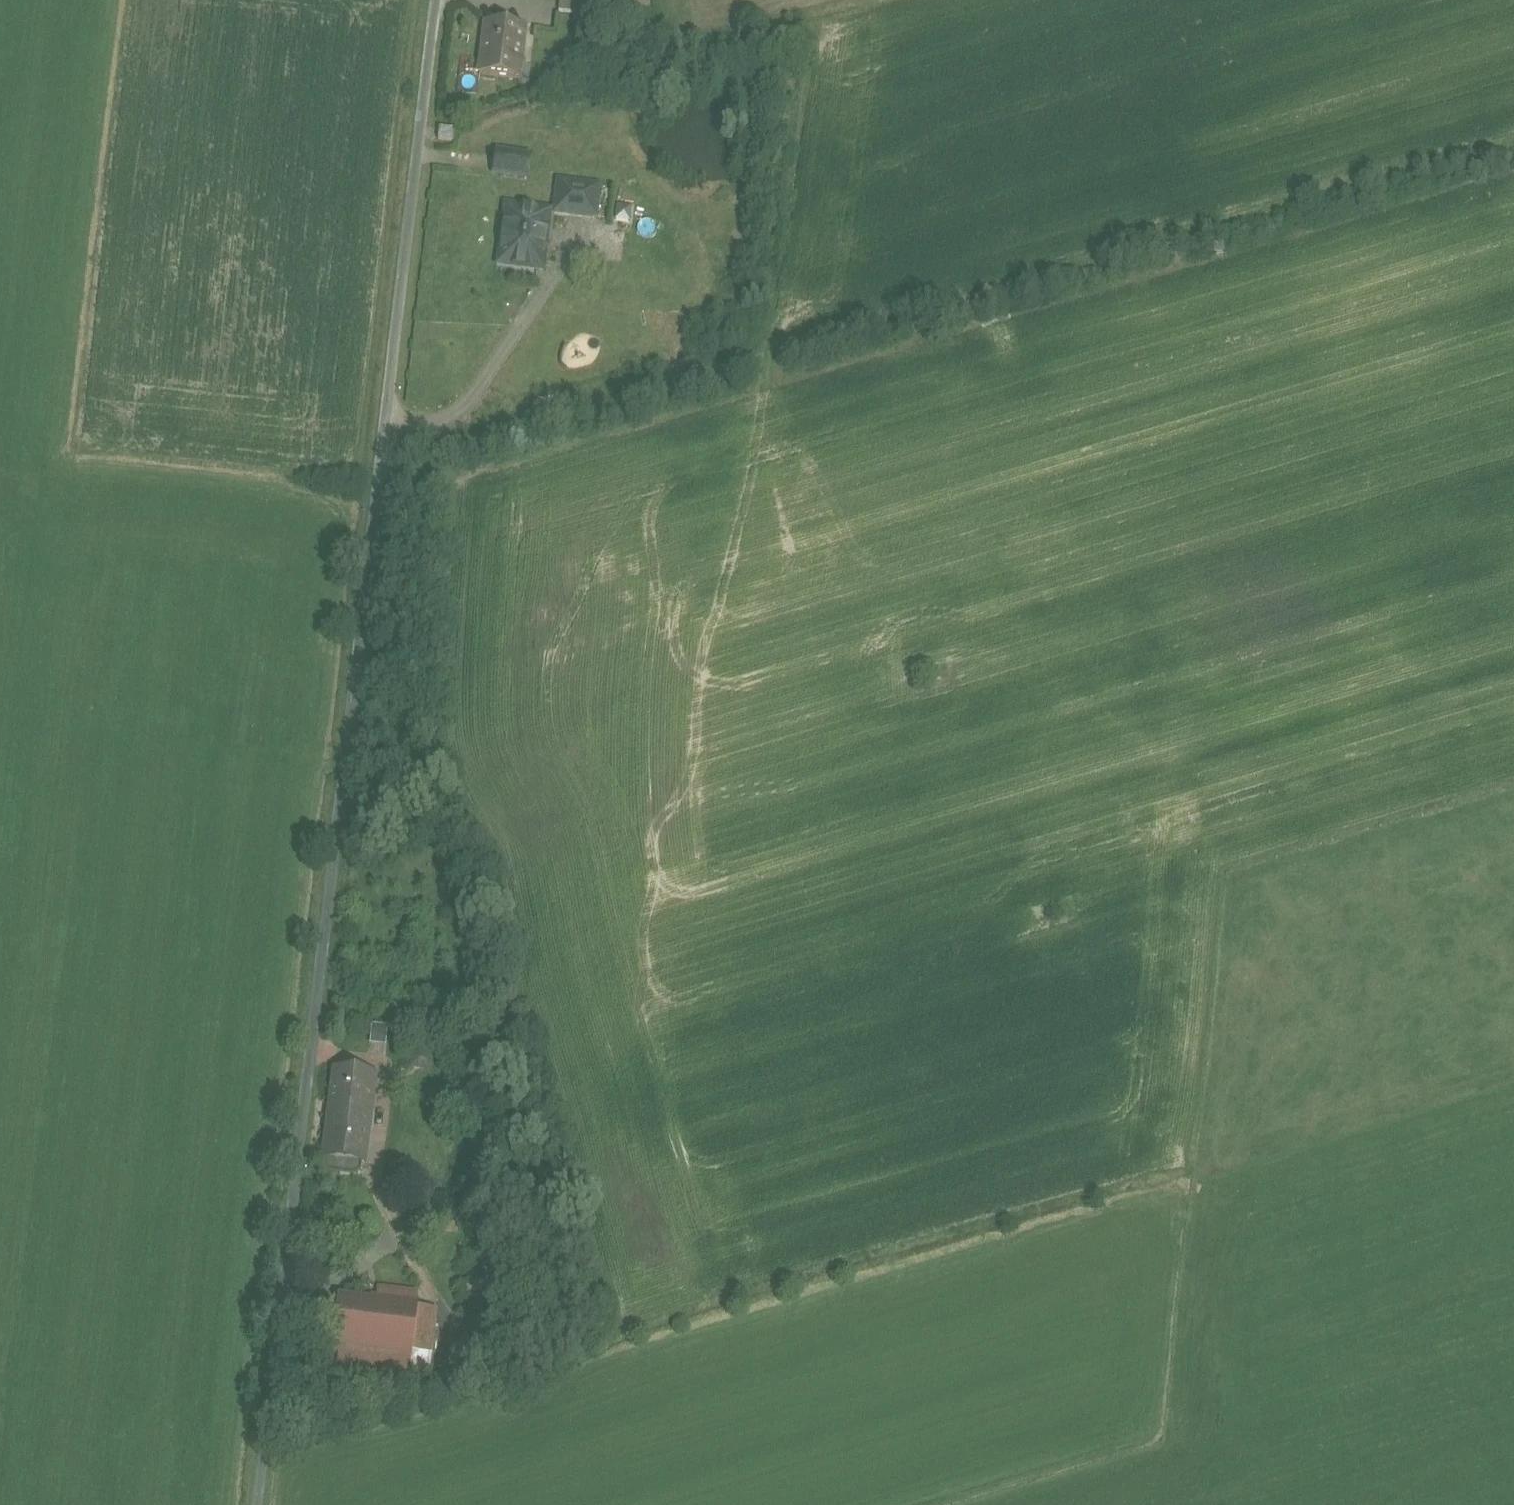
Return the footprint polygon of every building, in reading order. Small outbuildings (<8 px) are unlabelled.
[(527,90),(532,36),(485,32),(480,86),(527,90)] [(533,188),(537,161),(503,156),(499,183),(533,188)] [(557,215),(556,222),(602,228),(606,192),(561,187),(557,215)] [(556,222),(557,215),(509,209),(501,275),(549,281),(556,222)] [(1170,914),(1167,904),(1161,906),(1164,915),(1170,914)] [(391,1055),(392,1034),(375,1033),(374,1054),(391,1055)] [(384,1083),(338,1077),(326,1166),(332,1167),(331,1175),(340,1181),(355,1183),(366,1179),(367,1172),(372,1172),(384,1083)] [(344,1303),(335,1377),(436,1389),(444,1319),(423,1316),(426,1296),(380,1290),(378,1307),(344,1303)]
